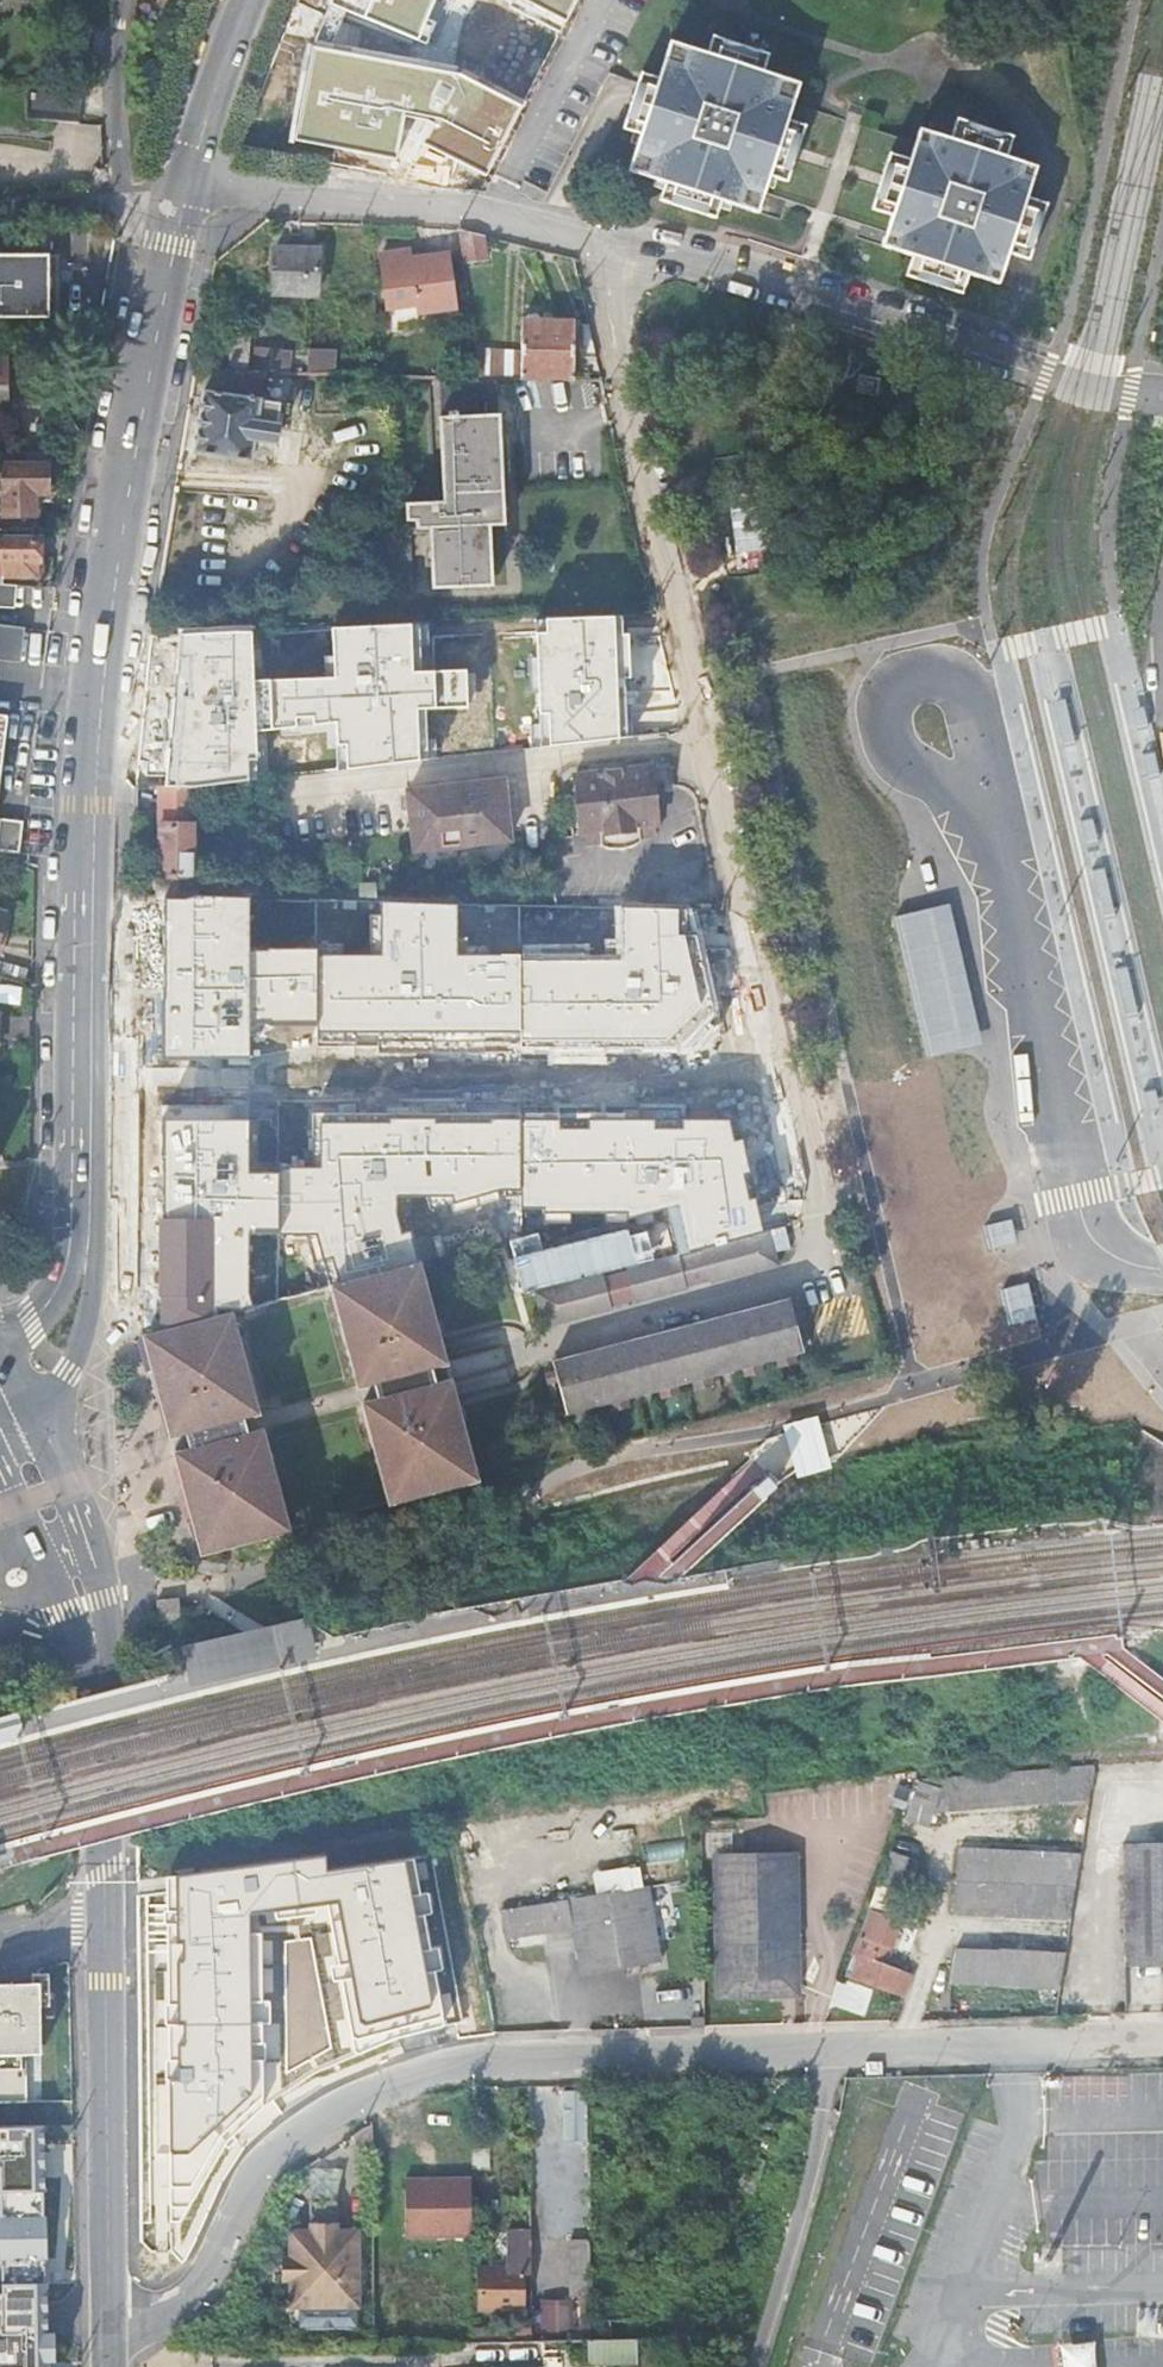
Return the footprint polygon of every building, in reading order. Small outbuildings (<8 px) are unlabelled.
[(788,181),(798,148),(806,126),(788,120),(800,83),(763,72),(769,54),(714,36),(708,54),(671,41),(660,78),(642,73),(624,128),(642,134),(629,170),(666,182),(661,199),(716,217),(722,200),(758,212),(770,175),(788,181)] [(389,79),(324,44),(303,83),(349,107),(368,118),(389,79)] [(400,86),(389,79),(368,118),(380,124),(400,86)] [(376,133),(393,142),(409,150),(420,129),(409,124),(414,115),(418,117),(430,94),(404,79),(400,86),(380,124),(376,133)] [(83,87),(29,84),(28,118),(82,122),(83,87)] [(507,138),(487,128),(490,121),(469,109),(448,148),(490,170),(507,138)] [(890,153),(880,187),(872,209),(887,213),(893,215),(883,245),(913,255),(909,270),(914,274),(919,277),(924,280),(930,282),(935,285),(941,286),(946,287),(952,288),(958,288),(964,287),(969,273),(999,283),(1009,252),(1024,257),(1028,252),(1031,248),(1033,242),(1036,237),(1038,231),(1040,225),(1041,220),(1041,214),(1042,208),(1042,202),(1027,197),(1037,166),(1006,157),(1011,142),(1006,138),(1001,135),(996,132),(990,129),(985,127),(979,126),(973,125),(967,124),(962,124),(955,124),(951,139),(920,129),(910,160),(890,153)] [(377,172),(393,142),(376,133),(357,168),(377,172)] [(487,258),(483,235),(459,229),(463,262),(487,258)] [(275,249),(273,291),(319,293),(320,251),(275,249)] [(411,250),(381,254),(391,324),(420,321),(418,313),(455,308),(447,253),(413,258),(411,250)] [(59,317),(60,258),(0,257),(0,317),(59,317)] [(523,319),(522,352),(522,378),(574,380),(575,321),(523,319)] [(253,335),(234,333),(231,370),(250,371),(253,335)] [(254,342),(254,367),(292,366),(291,341),(254,342)] [(479,377),(497,377),(497,352),(475,351),(479,377)] [(522,378),(522,352),(497,352),(497,377),(499,377),(522,378)] [(10,357),(0,357),(0,408),(9,408),(10,357)] [(231,370),(212,369),(211,385),(228,388),(262,393),(264,371),(253,371),(250,371),(231,370)] [(855,388),(874,393),(879,375),(860,371),(855,388)] [(497,377),(479,377),(437,376),(440,418),(444,418),(448,501),(406,502),(407,521),(417,520),(417,529),(430,528),(434,528),(437,589),(488,587),(486,526),(505,525),(504,489),(499,489),(496,416),(500,416),(499,391),(499,377),(497,377)] [(282,403),(204,391),(194,452),(251,461),(254,444),(264,446),(265,440),(277,442),(279,426),(278,426),(282,403)] [(888,408),(911,414),(914,399),(892,394),(888,408)] [(5,506),(5,516),(38,514),(39,493),(50,493),(50,473),(77,473),(81,451),(0,454),(0,465),(5,465),(5,506)] [(6,586),(6,575),(38,575),(38,560),(43,559),(43,538),(2,537),(0,537),(0,585),(6,586)] [(13,586),(6,586),(0,585),(0,608),(13,609),(13,586)] [(621,634),(619,615),(545,619),(547,633),(537,633),(549,746),(639,736),(634,694),(629,695),(627,678),(632,677),(627,633),(621,634)] [(25,658),(27,624),(0,622),(0,656),(25,658)] [(251,631),(180,633),(178,658),(187,659),(189,699),(174,697),(166,786),(194,787),(257,779),(255,733),(335,724),(337,770),(437,759),(431,707),(473,702),(469,665),(424,670),(419,624),(332,627),(334,675),(253,678),(251,631)] [(9,724),(9,716),(0,715),(0,721),(9,724)] [(9,724),(0,721),(0,794),(9,724)] [(634,827),(659,824),(652,766),(574,775),(581,833),(606,830),(606,833),(634,830),(634,827)] [(504,780),(408,791),(415,850),(441,847),(441,852),(485,846),(485,842),(510,839),(504,780)] [(160,786),(159,813),(194,814),(193,787),(160,786)] [(194,814),(159,813),(159,823),(194,823),(194,814)] [(21,855),(25,824),(0,820),(0,853),(21,855)] [(159,823),(159,897),(184,897),(193,895),(194,823),(159,823)] [(722,1024),(700,911),(620,908),(620,961),(519,960),(520,953),(457,953),(457,903),(380,900),(380,954),(317,954),(317,948),(267,948),(267,949),(250,949),(250,897),(247,896),(197,894),(184,897),(164,897),(163,999),(162,999),(162,1002),(163,1060),(211,1060),(210,1058),(250,1058),(250,1024),(268,1024),(268,1026),(317,1026),(341,1026),(341,1033),(526,1036),(526,1041),(697,1047),(722,1024)] [(949,902),(930,907),(961,1038),(930,1045),(932,1054),(982,1042),(949,902)] [(961,1038),(930,907),(899,914),(930,1045),(961,1038)] [(163,1301),(163,1331),(218,1316),(219,1309),(240,1311),(253,1307),(249,1292),(250,1234),(279,1234),(279,1235),(321,1236),(324,1248),(320,1249),(332,1286),(420,1263),(411,1231),(402,1233),(397,1209),(397,1197),(426,1198),(430,1211),(505,1191),(506,1196),(522,1195),(522,1209),(551,1209),(551,1214),(628,1213),(628,1219),(670,1208),(680,1255),(702,1249),(763,1233),(742,1120),(524,1113),(524,1107),(313,1113),(313,1150),(319,1151),(319,1167),(313,1167),(279,1167),(279,1172),(249,1172),(249,1105),(234,1106),(234,1119),(162,1119),(164,1223),(161,1223),(161,1301),(163,1301)] [(703,1252),(679,1258),(679,1255),(627,1269),(628,1271),(604,1278),(603,1275),(535,1292),(544,1327),(612,1309),(612,1306),(636,1300),(637,1303),(687,1289),(687,1286),(711,1280),(711,1283),(779,1265),(770,1231),(702,1249),(703,1252)] [(445,1363),(419,1263),(332,1286),(359,1386),(374,1382),(430,1368),(445,1363)] [(1031,1281),(1001,1288),(1010,1323),(1040,1316),(1031,1281)] [(791,1310),(723,1328),(734,1369),(802,1351),(791,1310)] [(258,1413),(231,1313),(218,1316),(185,1325),(144,1336),(171,1436),(186,1433),(243,1417),(258,1413)] [(721,1373),(709,1332),(693,1336),(690,1326),(654,1335),(657,1345),(641,1350),(652,1391),(721,1373)] [(635,1395),(625,1354),(557,1372),(568,1413),(635,1395)] [(430,1368),(374,1382),(376,1391),(378,1398),(434,1384),(432,1376),(430,1368)] [(363,1402),(385,1484),(390,1503),(477,1480),(471,1457),(449,1379),(434,1384),(378,1398),(363,1402)] [(783,1424),(797,1475),(831,1465),(823,1437),(819,1422),(817,1415),(783,1424)] [(243,1417),(186,1433),(188,1440),(190,1449),(248,1434),(243,1417)] [(289,1530),(262,1430),(248,1434),(190,1449),(175,1453),(202,1553),(289,1530)] [(772,1481),(767,1476),(756,1486),(761,1491),(766,1497),(777,1486),(772,1481)] [(159,1599),(159,1620),(181,1620),(180,1598),(159,1599)] [(318,1641),(312,1615),(301,1618),(289,1621),(256,1628),(183,1645),(189,1671),(193,1688),(322,1658),(318,1641)] [(23,1735),(17,1715),(5,1718),(0,1720),(0,1741),(23,1735)] [(1095,1766),(920,1780),(907,1818),(925,1824),(930,1813),(1090,1800),(1095,1766)] [(1123,1845),(1125,1964),(1162,1964),(1162,1844),(1123,1845)] [(951,1912),(1071,1919),(1081,1854),(959,1847),(957,1882),(951,1912)] [(878,1884),(881,1884),(893,1889),(904,1856),(890,1851),(878,1884)] [(780,1976),(798,1976),(795,1854),(716,1856),(719,1996),(781,1994),(780,1976)] [(660,1961),(649,1885),(501,1906),(506,1936),(572,1926),(579,1975),(660,1961)] [(888,1932),(864,1922),(861,1932),(884,1941),(888,1932)] [(887,1964),(895,1945),(884,1941),(861,1932),(853,1954),(859,1956),(852,1979),(903,1996),(912,1974),(887,1964)] [(950,1983),(1060,1989),(1065,1954),(956,1948),(950,1983)] [(798,1994),(798,1976),(780,1976),(781,1994),(798,1994)] [(27,2056),(27,2038),(42,2038),(41,1982),(0,1983),(0,2056),(27,2056)] [(0,2056),(0,2104),(28,2104),(27,2056),(0,2056)] [(590,2090),(567,2089),(565,2138),(589,2139),(590,2090)] [(45,2282),(44,2282),(44,2249),(45,2249),(45,2128),(0,2128),(0,2167),(1,2240),(0,2240),(0,2258),(1,2258),(1,2292),(0,2292),(0,2366),(45,2366),(45,2282)] [(405,2237),(472,2236),(471,2179),(405,2179),(405,2237)] [(290,2328),(358,2328),(358,2231),(337,2231),(337,2201),(311,2201),(311,2231),(290,2231),(290,2258),(274,2258),(274,2279),(290,2279),(290,2328)] [(531,2265),(531,2230),(506,2230),(506,2267),(479,2267),(480,2309),(521,2308),(520,2266),(531,2265)] [(590,2295),(590,2241),(570,2241),(571,2295),(580,2295),(581,2313),(591,2313),(590,2295)] [(575,2325),(575,2307),(546,2307),(546,2324),(531,2324),(532,2328),(532,2341),(579,2340),(579,2331),(573,2331),(573,2325),(575,2325)] [(595,2365),(597,2365),(638,2363),(637,2338),(587,2339),(589,2358),(589,2359),(590,2361),(591,2363),(592,2363),(593,2364),(595,2365)] [(1095,2340),(1059,2344),(1061,2366),(1098,2366),(1095,2340)]
